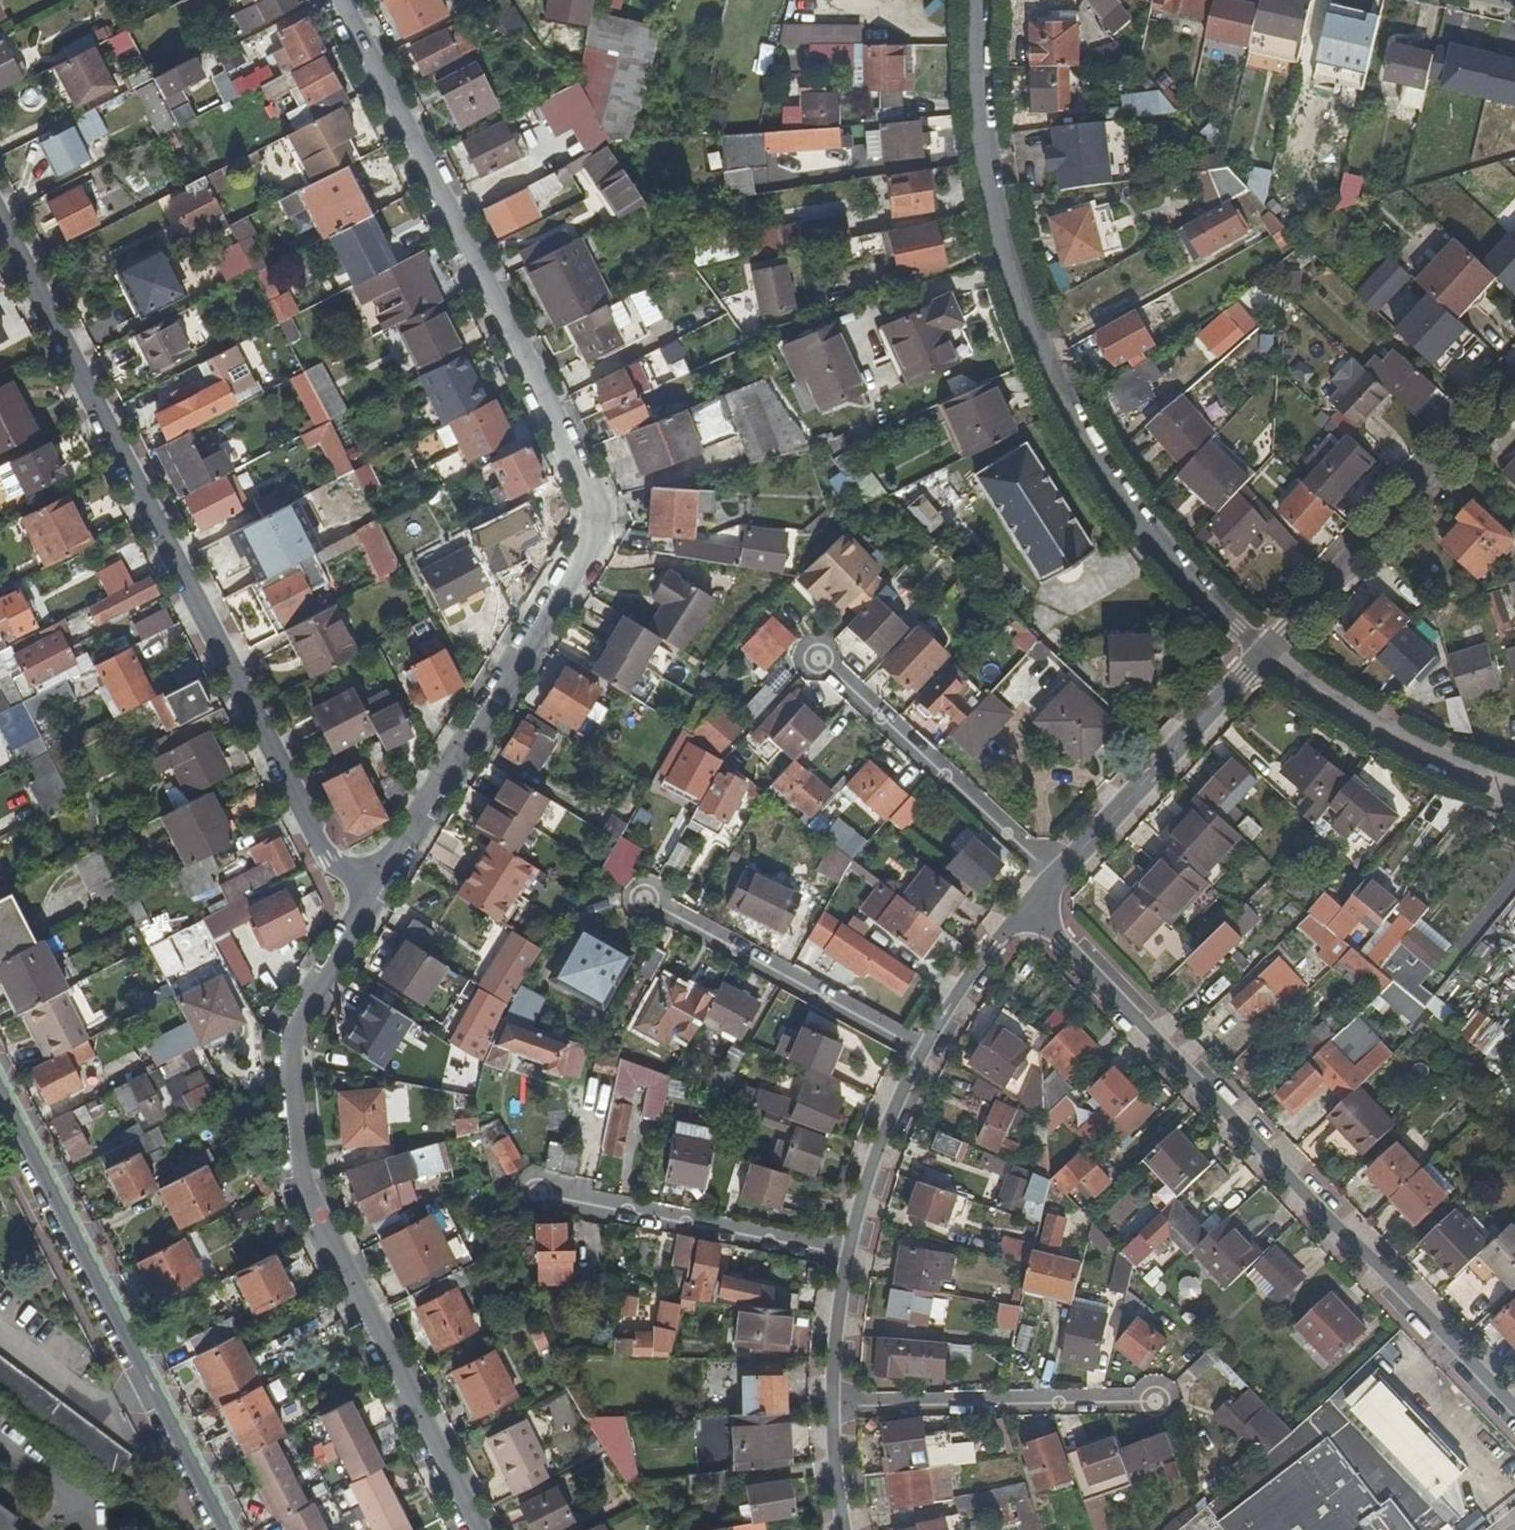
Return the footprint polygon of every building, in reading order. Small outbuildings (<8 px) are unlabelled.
[(265,20),(295,5),(293,0),(255,0),(265,20)] [(403,37),(424,26),(421,18),(426,15),(418,0),(384,0),(403,37)] [(1116,35),(1132,23),(1119,8),(1120,5),(1116,0),(1089,0),(1116,35)] [(1152,6),(1152,7),(1209,19),(1214,0),(1153,0),(1152,6)] [(1209,19),(1206,36),(1249,46),(1260,0),(1214,0),(1209,19)] [(1249,46),(1248,50),(1298,62),(1304,34),(1310,10),(1312,0),(1291,0),(1290,4),(1282,2),(1282,0),(1260,0),(1249,46)] [(1367,21),(1369,13),(1331,4),(1329,12),(1367,21)] [(651,87),(667,22),(596,8),(589,18),(577,93),(580,99),(610,143),(637,141),(637,140),(638,138),(639,138),(640,138),(651,87)] [(1379,15),(1369,13),(1367,21),(1329,12),(1318,60),(1366,72),(1379,15)] [(1056,13),(1056,23),(1081,23),(1081,13),(1056,13)] [(274,52),(285,73),(324,52),(306,18),(278,33),(285,46),(274,52)] [(409,49),(423,75),(474,49),(460,23),(409,49)] [(1036,23),(1035,65),(1081,65),(1081,23),(1056,23),(1036,23)] [(785,25),(781,43),(835,44),(851,45),(851,26),(785,25)] [(114,55),(135,46),(129,30),(108,39),(114,55)] [(1426,82),(1485,96),(1496,47),(1437,34),(1432,55),(1426,82)] [(70,55),(97,44),(93,35),(67,46),(70,55)] [(0,42),(0,89),(21,79),(2,41),(0,42)] [(903,73),(903,45),(851,45),(835,44),(835,58),(848,59),(848,80),(866,80),(866,88),(878,89),(900,89),(908,89),(908,73),(903,73)] [(1426,82),(1432,55),(1392,46),(1385,80),(1403,84),(1425,89),(1426,82)] [(114,85),(94,47),(57,67),(76,104),(114,85)] [(238,47),(220,56),(227,71),(245,62),(238,47)] [(1496,47),(1485,96),(1514,102),(1514,52),(1496,47)] [(305,101),(314,119),(339,106),(348,102),(324,56),(291,74),(297,85),(305,101)] [(194,59),(154,80),(154,81),(163,98),(203,77),(194,59)] [(1366,72),(1318,60),(1314,77),(1362,89),(1366,72)] [(438,81),(436,77),(434,78),(448,105),(455,101),(465,121),(457,125),(459,127),(497,107),(475,63),(438,81)] [(1081,65),(1035,65),(1036,114),(1073,114),(1072,77),(1084,77),(1084,65),(1081,65)] [(120,83),(125,93),(153,79),(148,69),(120,83)] [(232,85),(238,97),(250,90),(261,85),(254,73),(232,85)] [(288,85),(282,74),(261,85),(250,90),(256,102),(288,85)] [(535,91),(540,101),(565,89),(559,78),(535,91)] [(158,138),(178,127),(163,98),(154,81),(135,92),(158,138)] [(1425,89),(1403,84),(1399,104),(1420,109),(1425,89)] [(305,101),(297,85),(288,90),(296,106),(305,101)] [(543,115),(569,165),(609,145),(569,86),(565,89),(540,101),(537,103),(543,115)] [(900,89),(878,89),(878,101),(900,99),(900,89)] [(805,94),(804,122),(839,121),(838,91),(826,92),(826,93),(805,94)] [(1169,91),(1124,93),(1125,115),(1170,113),(1169,91)] [(873,101),(873,121),(903,119),(901,99),(900,99),(878,101),(873,101)] [(543,115),(537,103),(525,109),(530,120),(543,115)] [(354,134),(339,106),(314,119),(283,135),(309,184),(349,164),(354,161),(343,141),(349,137),(354,134)] [(107,132),(95,109),(41,137),(61,176),(90,160),(83,145),(107,132)] [(521,156),(503,121),(462,142),(481,177),(521,156)] [(1116,181),(1109,122),(1055,129),(1056,146),(1046,148),(1050,174),(1057,172),(1060,190),(1116,181)] [(884,157),(885,162),(923,160),(923,147),(931,147),(930,139),(927,139),(927,134),(922,135),(921,123),(882,125),(883,131),(869,132),(870,158),(884,157)] [(720,134),(722,164),(767,160),(766,154),(853,145),(852,135),(842,136),(840,124),(761,131),(720,134)] [(349,137),(343,141),(354,161),(360,158),(349,137)] [(582,164),(619,219),(640,208),(646,204),(607,148),(582,164)] [(1229,165),(1219,153),(1201,155),(1201,169),(1229,165)] [(375,213),(349,164),(309,184),(302,188),(328,238),(330,237),(365,218),(375,213)] [(753,165),(726,168),(728,191),(754,189),(753,165)] [(890,177),(894,215),(933,210),(929,172),(890,177)] [(562,188),(554,173),(526,187),(527,188),(489,207),(503,235),(541,217),(534,203),(562,188)] [(1366,177),(1342,173),(1333,208),(1360,201),(1366,177)] [(199,223),(221,211),(213,194),(204,177),(185,186),(188,192),(171,201),(188,234),(201,227),(199,223)] [(231,185),(213,194),(221,211),(229,226),(247,216),(231,185)] [(1250,186),(1238,193),(1249,212),(1265,203),(1250,186)] [(80,187),(49,203),(68,240),(99,224),(80,187)] [(288,216),(304,210),(298,192),(281,198),(288,216)] [(1247,231),(1228,199),(1184,225),(1202,256),(1203,257),(1247,231)] [(1285,223),(1269,207),(1265,210),(1275,229),(1285,223)] [(1094,210),(1054,219),(1066,263),(1066,265),(1106,255),(1094,210)] [(786,231),(790,248),(836,239),(853,236),(849,215),(801,224),(802,228),(786,231)] [(381,249),(365,218),(330,237),(348,272),(366,263),(364,258),(381,249)] [(898,261),(898,266),(945,258),(938,222),(892,231),(894,244),(896,255),(891,256),(892,262),(898,261)] [(865,249),(894,244),(892,231),(892,228),(859,234),(862,250),(865,249)] [(520,254),(526,266),(569,244),(563,233),(520,254)] [(853,236),(836,239),(841,268),(867,264),(865,249),(862,250),(859,234),(853,236)] [(1490,270),(1456,238),(1417,280),(1432,293),(1455,314),(1491,272),(1490,270)] [(610,302),(578,239),(569,244),(526,266),(559,328),(567,323),(610,302)] [(248,240),(238,244),(239,246),(254,275),(264,270),(248,240)] [(1490,270),(1491,272),(1514,294),(1514,243),(1490,270)] [(216,258),(231,287),(254,275),(239,246),(216,258)] [(383,313),(391,329),(398,325),(440,304),(442,303),(422,266),(428,263),(422,250),(371,276),(389,310),(383,313)] [(121,274),(124,280),(163,260),(160,254),(121,274)] [(1391,258),(1357,293),(1377,312),(1411,277),(1391,258)] [(182,295),(163,260),(124,280),(143,316),(182,295)] [(790,264),(754,271),(764,321),(800,314),(790,264)] [(1304,271),(1286,271),(1284,290),(1287,293),(1301,295),(1304,271)] [(124,280),(121,274),(114,277),(117,284),(124,280)] [(1493,280),(1488,276),(1463,306),(1466,310),(1493,280)] [(143,316),(124,280),(117,284),(136,319),(143,316)] [(1507,293),(1493,280),(1466,310),(1492,333),(1498,326),(1487,316),(1507,293)] [(1274,293),(1263,281),(1200,335),(1217,356),(1245,333),(1238,324),(1274,293)] [(650,333),(629,292),(610,302),(567,323),(586,359),(624,340),(627,345),(650,333)] [(1432,293),(1397,331),(1435,367),(1470,329),(1455,314),(1432,293)] [(943,295),(881,325),(907,380),(952,359),(936,326),(953,318),(943,295)] [(398,325),(423,374),(465,352),(440,304),(398,325)] [(172,317),(190,353),(208,344),(189,308),(172,317)] [(1157,344),(1137,309),(1100,331),(1121,366),(1157,344)] [(752,324),(752,333),(800,320),(800,314),(764,321),(752,324)] [(190,353),(172,317),(135,336),(147,361),(150,359),(156,370),(190,353)] [(301,335),(292,318),(279,324),(288,342),(301,335)] [(865,389),(837,324),(786,346),(802,382),(802,384),(810,381),(818,400),(821,408),(865,389)] [(147,361),(135,336),(130,339),(143,363),(147,361)] [(1379,351),(1366,366),(1392,390),(1413,411),(1437,385),(1414,363),(1396,346),(1385,357),(1379,351)] [(235,402),(238,407),(265,393),(259,381),(255,383),(236,347),(207,361),(222,388),(226,386),(235,402)] [(423,374),(432,398),(444,426),(449,422),(492,400),(465,352),(423,374)] [(1153,357),(1140,365),(1151,384),(1165,376),(1153,357)] [(656,387),(642,358),(622,368),(623,369),(598,381),(602,392),(597,395),(605,410),(639,395),(656,387)] [(1151,384),(1140,365),(1116,379),(1136,413),(1160,398),(1151,384)] [(1392,390),(1366,366),(1335,402),(1335,403),(1359,424),(1392,390)] [(293,379),(318,427),(329,421),(304,373),(293,379)] [(763,380),(812,449),(818,447),(774,385),(768,377),(763,380)] [(812,449),(763,380),(660,419),(627,432),(643,472),(740,435),(751,463),(808,449),(812,449)] [(802,382),(794,385),(803,405),(818,400),(810,381),(802,384),(802,382)] [(992,381),(947,402),(969,455),(1015,431),(992,381)] [(168,437),(235,402),(226,386),(222,388),(215,391),(213,386),(198,394),(192,383),(171,394),(177,405),(157,415),(168,437)] [(0,390),(0,452),(37,432),(12,384),(0,390)] [(1217,432),(1183,392),(1148,422),(1159,436),(1164,433),(1189,462),(1211,438),(1217,432)] [(650,418),(639,395),(605,410),(617,436),(627,432),(660,419),(657,415),(650,418)] [(511,438),(492,400),(449,422),(469,460),(511,438)] [(1330,432),(1338,423),(1328,414),(1321,422),(1330,432)] [(322,436),(334,430),(330,422),(329,421),(318,427),(303,435),(309,445),(323,439),(322,436)] [(1306,483),(1331,506),(1376,458),(1338,423),(1330,432),(1343,444),(1306,483)] [(323,439),(343,477),(354,471),(355,471),(334,430),(322,436),(323,439)] [(158,448),(183,498),(185,497),(224,477),(233,472),(222,452),(201,462),(186,434),(158,448)] [(1189,462),(1177,474),(1219,514),(1236,495),(1242,488),(1244,486),(1252,478),(1211,438),(1189,462)] [(65,476),(49,443),(10,463),(27,495),(65,476)] [(502,485),(492,490),(499,503),(544,480),(526,445),(491,463),(502,485)] [(1027,445),(978,477),(1044,584),(1093,553),(1050,484),(1027,445)] [(852,450),(838,462),(871,506),(874,504),(886,498),(893,495),(877,473),(872,476),(852,450)] [(1498,479),(1514,494),(1514,461),(1498,479)] [(381,487),(369,464),(355,471),(367,494),(381,487)] [(838,481),(831,470),(822,476),(829,487),(838,481)] [(241,510),(233,493),(224,477),(185,497),(202,530),(241,510)] [(1306,483),(1304,481),(1280,507),(1310,535),(1335,509),(1331,506),(1306,483)] [(256,501),(263,514),(290,500),(283,487),(256,501)] [(715,495),(654,488),(649,534),(693,537),(694,535),(696,514),(713,516),(715,495)] [(1239,498),(1210,527),(1239,554),(1250,542),(1256,548),(1262,542),(1255,535),(1262,527),(1288,550),(1295,540),(1258,499),(1250,507),(1247,504),(1253,498),(1242,488),(1236,495),(1239,498)] [(233,493),(241,510),(248,506),(239,489),(233,493)] [(43,545),(53,564),(92,544),(67,495),(24,517),(37,541),(40,547),(43,545)] [(850,499),(817,533),(827,542),(860,509),(850,499)] [(923,500),(913,508),(933,533),(943,525),(923,500)] [(289,503),(242,526),(268,577),(314,553),(289,503)] [(1454,534),(1443,546),(1477,578),(1494,560),(1509,545),(1513,541),(1474,503),(1449,529),(1454,534)] [(476,540),(501,529),(495,517),(470,528),(476,540)] [(359,531),(383,579),(403,569),(378,521),(369,526),(359,531)] [(847,530),(800,577),(817,597),(824,591),(839,609),(851,599),(862,612),(882,592),(890,583),(878,570),(883,566),(847,530)] [(680,542),(677,557),(792,576),(807,564),(801,562),(805,540),(748,532),(745,552),(680,542)] [(40,547),(37,541),(30,545),(42,569),(53,564),(43,545),(40,547)] [(441,611),(496,582),(477,543),(421,572),(441,611)] [(1509,545),(1494,560),(1499,564),(1513,550),(1509,545)] [(272,604),(285,629),(290,627),(321,611),(311,589),(329,582),(314,553),(268,577),(253,584),(265,608),(272,604)] [(110,578),(118,592),(141,580),(133,566),(110,578)] [(652,598),(664,606),(668,608),(653,633),(661,638),(683,652),(715,600),(669,572),(652,598)] [(141,580),(118,592),(89,607),(98,623),(158,592),(149,576),(141,580)] [(1505,586),(1513,611),(1514,610),(1514,583),(1505,586)] [(16,633),(17,636),(38,625),(20,590),(0,601),(0,641),(16,633)] [(850,625),(880,654),(912,622),(882,592),(862,612),(850,625)] [(1498,593),(1485,598),(1499,643),(1503,642),(1512,640),(1498,593)] [(1408,621),(1383,598),(1346,639),(1370,662),(1375,657),(1403,626),(1408,621)] [(285,629),(272,604),(265,608),(278,633),(285,629)] [(668,608),(664,606),(649,631),(653,633),(668,608)] [(290,627),(315,676),(342,662),(351,657),(326,608),(321,611),(290,627)] [(167,609),(134,625),(143,641),(175,624),(167,609)] [(627,693),(661,638),(653,633),(649,631),(624,615),(606,643),(609,645),(592,671),(627,693)] [(432,652),(444,645),(430,617),(397,634),(404,648),(425,638),(432,652)] [(25,673),(13,679),(24,701),(65,681),(81,673),(60,631),(68,627),(64,619),(41,631),(45,639),(15,654),(25,673)] [(794,641),(774,621),(750,645),(770,666),(794,641)] [(1010,635),(1025,652),(1037,641),(1021,624),(1010,635)] [(1403,626),(1375,657),(1404,686),(1435,656),(1403,626)] [(932,642),(920,630),(886,666),(909,688),(932,664),(933,662),(923,652),(932,642)] [(1145,631),(1108,634),(1110,681),(1147,679),(1145,631)] [(127,647),(123,638),(111,645),(115,653),(127,647)] [(15,654),(11,646),(0,652),(0,654),(13,679),(25,673),(15,654)] [(105,703),(113,718),(122,714),(121,711),(153,695),(130,648),(97,665),(114,698),(105,703)] [(1486,648),(1449,661),(1459,693),(1461,702),(1499,690),(1486,648)] [(1506,653),(1514,684),(1514,650),(1506,653)] [(462,684),(444,651),(413,666),(430,701),(462,684)] [(11,708),(24,701),(13,679),(0,654),(0,686),(11,708)] [(664,676),(696,695),(704,682),(672,663),(664,676)] [(565,668),(537,714),(567,733),(572,725),(578,728),(601,689),(565,668)] [(964,689),(948,673),(923,700),(939,714),(941,716),(948,708),(961,720),(977,704),(973,700),(970,704),(965,700),(975,689),(969,684),(964,689)] [(165,696),(163,693),(149,700),(166,732),(212,708),(198,679),(165,696)] [(74,699),(65,681),(24,701),(34,720),(43,715),(74,699)] [(739,707),(754,721),(780,695),(766,681),(739,707)] [(1072,686),(1038,722),(1081,762),(1115,725),(1072,686)] [(800,759),(832,725),(824,717),(814,708),(819,703),(802,687),(758,735),(765,742),(772,734),(800,759)] [(335,750),(376,729),(370,717),(355,688),(315,710),(335,750)] [(1459,726),(1469,727),(1461,702),(1459,693),(1445,698),(1452,720),(1459,726)] [(973,757),(1011,715),(989,696),(952,735),(973,757)] [(396,703),(370,717),(376,729),(381,740),(385,748),(411,734),(396,703)] [(824,717),(829,712),(819,703),(814,708),(824,717)] [(191,726),(197,738),(207,732),(231,720),(224,707),(218,711),(191,726)] [(707,739),(719,752),(745,727),(732,713),(724,721),(719,716),(704,730),(710,737),(707,739)] [(59,746),(43,715),(34,720),(42,736),(49,750),(56,747),(59,746)] [(522,723),(503,754),(537,774),(557,743),(552,741),(556,734),(541,724),(539,726),(531,721),(528,726),(522,723)] [(666,734),(675,739),(680,728),(673,724),(666,734)] [(663,770),(707,795),(726,761),(685,729),(663,770)] [(227,772),(207,732),(197,738),(155,759),(162,773),(176,765),(179,773),(184,770),(194,789),(227,772)] [(15,750),(22,764),(29,760),(49,750),(42,736),(15,750)] [(387,793),(395,808),(407,793),(385,748),(381,740),(370,746),(388,779),(382,782),(387,793)] [(1312,797),(1335,769),(1305,745),(1304,745),(1292,761),(1297,765),(1287,778),(1312,797)] [(66,767),(56,747),(49,750),(60,770),(66,767)] [(31,783),(47,813),(75,799),(60,770),(49,750),(29,760),(39,779),(31,783)] [(1253,773),(1237,759),(1204,793),(1220,808),(1253,773)] [(774,791),(785,803),(792,795),(813,771),(802,761),(774,791)] [(872,761),(851,783),(887,816),(908,793),(872,761)] [(390,814),(381,796),(376,799),(369,785),(373,783),(370,776),(366,778),(359,766),(326,783),(348,829),(359,831),(390,814)] [(1332,801),(1349,780),(1335,769),(1312,797),(1314,799),(1326,809),(1332,801)] [(813,771),(792,795),(813,813),(834,790),(813,771)] [(1332,801),(1345,812),(1345,811),(1365,787),(1368,783),(1356,772),(1349,780),(1332,801)] [(516,854),(550,798),(510,773),(491,803),(489,801),(473,827),(493,840),(516,854)] [(750,785),(729,775),(709,812),(729,823),(750,785)] [(161,788),(173,812),(181,808),(168,784),(161,788)] [(1397,815),(1365,787),(1345,811),(1355,820),(1368,831),(1377,839),(1397,815)] [(233,842),(208,793),(181,808),(173,812),(163,817),(188,865),(211,853),(233,842)] [(390,814),(395,808),(387,793),(381,796),(390,814)] [(1177,850),(1204,874),(1240,835),(1200,795),(1187,809),(1193,814),(1168,842),(1177,850)] [(891,820),(906,833),(929,811),(913,797),(891,820)] [(1326,809),(1314,799),(1302,814),(1314,825),(1326,809)] [(1193,814),(1187,809),(1162,836),(1168,842),(1193,814)] [(1254,839),(1263,827),(1248,815),(1238,827),(1254,839)] [(611,818),(603,831),(617,840),(625,827),(611,818)] [(1362,837),(1368,831),(1355,820),(1350,826),(1362,837)] [(841,850),(852,837),(837,823),(826,838),(831,843),(841,850)] [(1012,854),(983,826),(950,863),(979,889),(1012,854)] [(866,848),(852,837),(841,850),(854,861),(866,848)] [(221,887),(230,905),(264,888),(296,871),(280,839),(272,843),(269,838),(251,848),(260,866),(221,887)] [(499,920),(533,865),(516,854),(493,840),(459,895),(491,915),(499,920)] [(682,871),(693,849),(678,841),(666,863),(682,871)] [(841,850),(831,843),(818,869),(843,882),(854,861),(841,850)] [(613,858),(626,867),(633,853),(620,846),(613,858)] [(77,860),(102,909),(125,897),(100,848),(77,860)] [(1204,874),(1177,850),(1137,894),(1166,920),(1169,923),(1208,879),(1204,874)] [(218,869),(211,853),(188,865),(167,876),(173,887),(182,883),(190,898),(215,885),(209,873),(218,869)] [(628,885),(640,876),(626,867),(613,858),(603,874),(626,888),(628,885)] [(749,869),(729,904),(788,934),(803,905),(787,897),(790,892),(791,891),(749,869)] [(934,873),(910,903),(940,926),(950,915),(955,918),(969,900),(934,873)] [(1356,915),(1361,919),(1367,913),(1381,925),(1369,939),(1358,954),(1378,971),(1423,916),(1431,905),(1411,890),(1402,901),(1371,875),(1328,929),(1338,937),(1356,915)] [(270,899),(264,888),(230,905),(205,918),(215,937),(255,916),(250,908),(270,899)] [(287,889),(270,899),(250,908),(255,916),(269,943),(305,923),(287,889)] [(807,899),(790,892),(787,897),(803,905),(807,899)] [(148,922),(133,893),(125,897),(140,926),(148,922)] [(11,894),(0,899),(0,961),(36,943),(11,894)] [(1166,920),(1137,894),(1112,921),(1141,948),(1166,920)] [(921,955),(942,928),(940,926),(910,903),(901,897),(881,924),(921,955)] [(1262,914),(1249,900),(1242,908),(1199,950),(1188,961),(1205,977),(1245,937),(1247,936),(1245,935),(1254,926),(1252,924),(1262,914)] [(826,912),(811,941),(851,966),(855,961),(863,966),(905,993),(916,975),(867,945),(870,941),(860,934),(826,912)] [(1310,914),(1297,928),(1338,962),(1341,960),(1352,949),(1338,937),(1328,929),(1310,914)] [(517,935),(519,932),(499,920),(491,915),(485,926),(503,937),(505,933),(515,939),(485,987),(507,1000),(541,947),(532,942),(531,944),(517,935)] [(1361,919),(1356,915),(1338,937),(1352,949),(1358,954),(1369,939),(1357,928),(1363,921),(1361,919)] [(1455,944),(1423,916),(1378,971),(1393,983),(1423,1008),(1434,995),(1434,994),(1400,966),(1404,961),(1427,979),(1455,944)] [(192,925),(194,929),(203,946),(215,940),(204,918),(192,925)] [(413,920),(403,937),(407,939),(424,950),(434,932),(413,920)] [(194,929),(192,925),(172,934),(175,939),(194,929)] [(584,931),(558,980),(608,1005),(633,956),(584,931)] [(235,933),(218,939),(236,988),(253,982),(235,933)] [(42,939),(36,943),(0,961),(0,973),(20,1012),(30,1007),(64,990),(68,988),(42,939)] [(423,1004),(448,965),(424,950),(407,939),(382,977),(423,1004)] [(669,952),(656,945),(642,972),(656,978),(669,952)] [(1352,949),(1341,960),(1381,995),(1393,983),(1378,971),(1358,954),(1352,949)] [(855,961),(851,966),(859,972),(863,966),(855,961)] [(1298,994),(1271,967),(1231,1007),(1246,1021),(1247,1022),(1258,1011),(1270,1022),(1298,994)] [(460,996),(471,979),(462,974),(452,990),(460,996)] [(208,982),(177,998),(193,1028),(199,1040),(229,1025),(231,1029),(246,1021),(224,980),(211,987),(208,982)] [(690,999),(693,994),(666,983),(663,989),(690,999)] [(765,1002),(724,984),(716,1000),(704,1024),(726,1035),(728,1030),(746,1039),(765,1002)] [(481,988),(450,1044),(474,1058),(505,1002),(481,988)] [(690,999),(663,989),(642,1030),(673,1046),(680,1032),(696,1041),(704,1024),(716,1000),(695,990),(693,994),(690,999)] [(90,1039),(64,990),(30,1007),(55,1057),(82,1043),(90,1039)] [(383,1067),(412,1019),(373,995),(343,1043),(383,1067)] [(508,1020),(538,1030),(545,1013),(540,1011),(544,1001),(521,995),(512,1010),(508,1020)] [(1434,995),(1423,1008),(1432,1016),(1440,1022),(1451,1008),(1434,995)] [(1059,1009),(1044,1026),(1057,1036),(1071,1019),(1059,1009)] [(515,1046),(518,1039),(556,1052),(553,1058),(551,1064),(583,1075),(591,1049),(538,1030),(508,1020),(502,1028),(490,1057),(509,1064),(515,1046)] [(1296,1045),(1312,1061),(1344,1030),(1336,1022),(1329,1029),(1324,1024),(1314,1034),(1311,1031),(1296,1045)] [(1034,1048),(1000,1024),(975,1063),(1007,1085),(1008,1086),(1034,1048)] [(1077,1025),(1066,1035),(1067,1036),(1072,1041),(1083,1052),(1088,1058),(1099,1048),(1077,1025)] [(169,1041),(177,1056),(182,1053),(200,1044),(199,1040),(193,1028),(169,1041)] [(788,1038),(780,1056),(828,1077),(842,1045),(807,1030),(801,1043),(788,1038)] [(1064,1049),(1072,1041),(1067,1036),(1051,1048),(1057,1055),(1059,1054),(1064,1049)] [(518,1039),(515,1046),(553,1058),(556,1052),(518,1039)] [(630,1051),(608,1041),(602,1053),(621,1060),(630,1051)] [(1072,1041),(1064,1049),(1074,1061),(1083,1052),(1072,1041)] [(1327,1080),(1343,1103),(1359,1087),(1394,1053),(1383,1041),(1357,1066),(1335,1043),(1284,1093),(1298,1108),(1327,1080)] [(88,1053),(82,1043),(55,1057),(52,1058),(53,1060),(34,1071),(50,1102),(83,1085),(71,1062),(88,1053)] [(751,1057),(736,1051),(726,1071),(722,1069),(713,1092),(730,1098),(751,1057)] [(609,1073),(599,1142),(609,1144),(628,1063),(621,1060),(602,1053),(600,1052),(597,1071),(609,1073)] [(1074,1061),(1079,1067),(1088,1058),(1083,1052),(1074,1061)] [(189,1065),(182,1053),(177,1056),(118,1086),(131,1113),(143,1107),(151,1120),(166,1112),(155,1090),(168,1082),(165,1076),(189,1065)] [(1267,1085),(1277,1096),(1299,1074),(1289,1064),(1289,1063),(1267,1085)] [(1096,1093),(1121,1118),(1132,1108),(1146,1094),(1121,1069),(1096,1093)] [(174,1102),(181,1115),(221,1095),(219,1090),(214,1093),(209,1084),(208,1085),(202,1071),(186,1079),(193,1092),(174,1102)] [(645,1078),(630,1075),(611,1153),(627,1157),(641,1098),(645,1078)] [(1000,1104),(1006,1092),(979,1076),(971,1090),(1000,1104)] [(1037,1076),(1024,1103),(1025,1104),(1036,1110),(1049,1118),(1048,1098),(1046,1080),(1037,1076)] [(1048,1098),(1049,1118),(1070,1098),(1079,1089),(1069,1078),(1048,1098)] [(805,1109),(812,1090),(799,1085),(791,1105),(786,1119),(800,1124),(805,1109)] [(1343,1103),(1330,1116),(1366,1154),(1395,1125),(1359,1087),(1343,1103)] [(805,1109),(835,1119),(842,1100),(812,1090),(805,1109)] [(386,1141),(382,1091),(342,1094),(344,1121),(350,1120),(352,1144),(386,1141)] [(1024,1103),(1006,1092),(1000,1104),(981,1143),(1001,1153),(1002,1150),(1009,1137),(1013,1128),(1025,1104),(1024,1103)] [(786,1119),(791,1105),(768,1096),(763,1110),(786,1119)] [(1049,1118),(1051,1136),(1081,1108),(1070,1098),(1049,1118)] [(96,1099),(54,1121),(74,1160),(91,1151),(78,1126),(103,1112),(96,1099)] [(1121,1118),(1112,1126),(1120,1135),(1127,1142),(1161,1110),(1150,1099),(1136,1112),(1132,1108),(1121,1118)] [(1036,1110),(1025,1104),(1013,1128),(1027,1135),(1036,1117),(1036,1110)] [(805,1109),(800,1124),(816,1130),(830,1135),(835,1119),(805,1109)] [(817,1135),(816,1130),(800,1124),(786,1119),(763,1110),(759,1122),(795,1134),(797,1128),(817,1135)] [(1049,1118),(1036,1110),(1036,1117),(1039,1174),(1043,1176),(1055,1181),(1051,1136),(1049,1118)] [(1091,1130),(1100,1138),(1107,1131),(1112,1126),(1104,1118),(1091,1130)] [(168,1141),(160,1126),(101,1157),(125,1204),(157,1188),(140,1155),(168,1141)] [(1112,1126),(1107,1131),(1115,1139),(1120,1135),(1112,1126)] [(817,1135),(797,1128),(795,1134),(785,1166),(816,1176),(828,1139),(817,1135)] [(967,1141),(943,1130),(936,1146),(958,1155),(967,1141)] [(1183,1196),(1214,1166),(1179,1131),(1150,1159),(1183,1196)] [(501,1143),(513,1174),(532,1165),(521,1135),(501,1143)] [(719,1147),(681,1137),(670,1182),(709,1190),(717,1154),(719,1147)] [(1009,1137),(1002,1150),(1016,1157),(1022,1143),(1009,1137)] [(553,1170),(558,1173),(578,1178),(586,1149),(586,1148),(556,1140),(547,1169),(553,1170)] [(241,1147),(266,1196),(276,1190),(251,1142),(241,1147)] [(436,1142),(346,1170),(357,1195),(353,1197),(356,1202),(360,1200),(370,1222),(372,1221),(381,1240),(403,1228),(397,1209),(401,1207),(394,1184),(408,1179),(444,1168),(436,1142)] [(1395,1199),(1423,1171),(1400,1146),(1371,1174),(1395,1199)] [(1003,1176),(1008,1161),(983,1152),(977,1167),(1003,1176)] [(1088,1155),(1073,1170),(1085,1181),(1099,1196),(1114,1182),(1088,1155)] [(791,1175),(753,1164),(745,1197),(744,1198),(783,1209),(791,1175)] [(226,1203),(206,1165),(162,1187),(182,1226),(226,1203)] [(933,1167),(928,1181),(952,1190),(957,1176),(933,1167)] [(1073,1170),(1070,1167),(1055,1181),(1069,1196),(1085,1181),(1073,1170)] [(1423,1171),(1395,1199),(1419,1224),(1448,1195),(1423,1171)] [(1026,1212),(1033,1180),(1017,1175),(1015,1180),(1012,1179),(1005,1207),(1026,1212)] [(1055,1181),(1043,1176),(1037,1199),(1049,1204),(1055,1181)] [(394,1184),(401,1207),(414,1201),(408,1179),(394,1184)] [(928,1181),(926,1180),(915,1213),(952,1226),(964,1194),(952,1190),(928,1181)] [(1180,1199),(1129,1250),(1143,1265),(1159,1249),(1163,1253),(1170,1245),(1167,1242),(1168,1240),(1175,1233),(1195,1254),(1200,1250),(1214,1237),(1180,1199)] [(255,1219),(248,1205),(222,1218),(228,1232),(255,1219)] [(382,1240),(410,1295),(412,1294),(449,1275),(473,1263),(446,1207),(382,1240)] [(1455,1210),(1422,1241),(1458,1277),(1468,1267),(1483,1253),(1491,1245),(1455,1210)] [(1035,1266),(1029,1290),(1078,1301),(1087,1266),(1063,1260),(1072,1220),(1054,1217),(1045,1256),(1037,1254),(1035,1265),(1035,1266)] [(1200,1250),(1233,1287),(1264,1258),(1252,1243),(1246,1248),(1240,1241),(1246,1236),(1231,1220),(1214,1237),(1200,1250)] [(1513,1224),(1491,1245),(1483,1253),(1502,1273),(1514,1287),(1514,1225),(1513,1224)] [(540,1227),(543,1283),(577,1283),(575,1242),(567,1242),(566,1225),(540,1227)] [(1246,1248),(1252,1243),(1246,1236),(1240,1241),(1246,1248)] [(697,1240),(683,1237),(679,1260),(692,1263),(696,1246),(697,1240)] [(201,1273),(183,1238),(137,1261),(155,1296),(201,1273)] [(703,1247),(696,1246),(692,1263),(685,1301),(719,1304),(721,1289),(717,1288),(725,1247),(703,1243),(703,1247)] [(1007,1258),(1035,1265),(1037,1254),(1038,1250),(1011,1243),(1007,1258)] [(906,1248),(898,1284),(940,1292),(943,1277),(952,1279),(956,1258),(906,1248)] [(1129,1250),(1125,1254),(1137,1267),(1138,1269),(1143,1265),(1129,1250)] [(1276,1253),(1262,1267),(1289,1296),(1304,1282),(1276,1253)] [(1487,1287),(1502,1273),(1483,1253),(1468,1267),(1487,1287)] [(292,1292),(272,1254),(235,1273),(254,1311),(292,1292)] [(476,1329),(449,1275),(412,1294),(419,1308),(418,1309),(437,1348),(476,1329)] [(1202,1296),(1199,1277),(1179,1280),(1182,1299),(1202,1296)] [(799,1312),(801,1296),(776,1294),(777,1283),(729,1278),(723,1305),(746,1307),(793,1311),(799,1312)] [(934,1314),(938,1295),(899,1287),(893,1317),(915,1321),(917,1310),(934,1314)] [(636,1319),(639,1297),(623,1295),(620,1317),(636,1319)] [(1299,1327),(1317,1346),(1351,1314),(1334,1295),(1299,1327)] [(684,1306),(665,1302),(660,1327),(675,1330),(673,1336),(678,1337),(684,1306)] [(1514,1345),(1514,1302),(1507,1310),(1503,1306),(1495,1314),(1498,1318),(1494,1323),(1514,1345)] [(1025,1309),(1003,1304),(999,1324),(1020,1329),(1025,1309)] [(746,1307),(742,1344),(790,1349),(793,1311),(746,1307)] [(1100,1365),(1110,1315),(1077,1307),(1070,1335),(1075,1337),(1070,1359),(1100,1365)] [(1369,1332),(1351,1314),(1317,1346),(1334,1364),(1369,1332)] [(189,1338),(197,1354),(236,1334),(241,1332),(233,1316),(189,1338)] [(1147,1320),(1126,1348),(1153,1369),(1155,1370),(1176,1343),(1147,1320)] [(260,1383),(236,1334),(197,1354),(222,1403),(259,1384),(260,1383)] [(949,1375),(952,1342),(888,1336),(885,1374),(906,1376),(907,1372),(949,1375)] [(674,1360),(677,1343),(621,1340),(617,1357),(674,1360)] [(1192,1369),(1201,1379),(1225,1358),(1215,1349),(1192,1369)] [(516,1396),(494,1352),(454,1372),(476,1417),(516,1396)] [(222,1403),(197,1354),(190,1358),(215,1406),(222,1403)] [(0,1359),(0,1392),(122,1481),(134,1459),(0,1359)] [(1378,1368),(1372,1361),(1334,1395),(1415,1482),(1452,1522),(1463,1512),(1442,1490),(1384,1429),(1353,1395),(1379,1369),(1378,1368)] [(1464,1470),(1472,1462),(1383,1366),(1378,1368),(1379,1369),(1353,1395),(1384,1429),(1406,1408),(1464,1470)] [(750,1373),(752,1412),(789,1410),(791,1410),(790,1372),(750,1373)] [(284,1433),(259,1384),(222,1403),(237,1433),(247,1452),(274,1438),(284,1433)] [(1262,1398),(1253,1387),(1241,1398),(1243,1401),(1240,1403),(1235,1398),(1223,1408),(1232,1419),(1227,1423),(1241,1438),(1246,1434),(1266,1456),(1293,1431),(1262,1398)] [(1210,1506),(1228,1529),(1409,1529),(1411,1529),(1393,1506),(1388,1510),(1384,1505),(1415,1482),(1334,1395),(1293,1431),(1266,1456),(1244,1476),(1210,1506)] [(360,1419),(350,1399),(321,1415),(354,1480),(379,1468),(384,1466),(374,1446),(377,1445),(363,1417),(360,1419)] [(1223,1408),(1218,1413),(1227,1423),(1232,1419),(1223,1408)] [(1406,1408),(1384,1429),(1442,1490),(1459,1475),(1464,1470),(1406,1408)] [(792,1465),(789,1410),(752,1412),(739,1412),(741,1469),(792,1465)] [(630,1478),(642,1469),(625,1444),(625,1417),(588,1419),(630,1478)] [(890,1423),(896,1470),(934,1466),(951,1464),(976,1462),(974,1443),(956,1445),(955,1432),(930,1434),(928,1419),(890,1423)] [(505,1478),(514,1495),(548,1478),(542,1466),(547,1463),(525,1421),(488,1440),(501,1466),(503,1465),(509,1476),(505,1478)] [(247,1452),(237,1433),(229,1437),(239,1456),(243,1454),(247,1452)] [(1128,1449),(1133,1468),(1173,1454),(1167,1435),(1128,1449)] [(1061,1437),(1029,1448),(1042,1491),(1074,1481),(1061,1437)] [(308,1504),(274,1438),(247,1452),(243,1454),(254,1474),(252,1475),(266,1502),(268,1500),(278,1519),(283,1517),(308,1504)] [(1073,1455),(1097,1529),(1112,1529),(1105,1509),(1107,1495),(1134,1486),(1119,1438),(1095,1447),(1073,1455)] [(1095,1447),(1092,1439),(1071,1447),(1073,1455),(1095,1447)] [(328,1441),(309,1449),(317,1467),(336,1459),(328,1441)] [(934,1466),(937,1501),(955,1499),(951,1464),(934,1466)] [(896,1470),(894,1470),(897,1506),(937,1503),(937,1501),(934,1466),(896,1470)] [(379,1468),(354,1480),(351,1482),(374,1529),(411,1529),(403,1514),(406,1512),(393,1486),(389,1488),(379,1468)] [(692,1474),(694,1491),(730,1489),(728,1470),(692,1474)] [(1468,1507),(1459,1475),(1442,1490),(1463,1512),(1468,1507)] [(751,1487),(756,1520),(798,1512),(792,1479),(751,1487)] [(956,1498),(961,1514),(1016,1502),(1034,1498),(1029,1483),(956,1498)] [(556,1488),(521,1506),(533,1529),(554,1529),(573,1520),(556,1488)] [(1016,1502),(1025,1529),(1046,1529),(1034,1498),(1016,1502)] [(313,1501),(308,1504),(283,1517),(290,1529),(327,1529),(313,1501)] [(10,1529),(17,1519),(0,1505),(0,1529),(11,1529),(10,1529)] [(17,1519),(10,1529),(11,1529),(25,1529),(17,1519)] [(1184,1529),(1176,1522),(1167,1529),(1183,1529),(1184,1529)]
